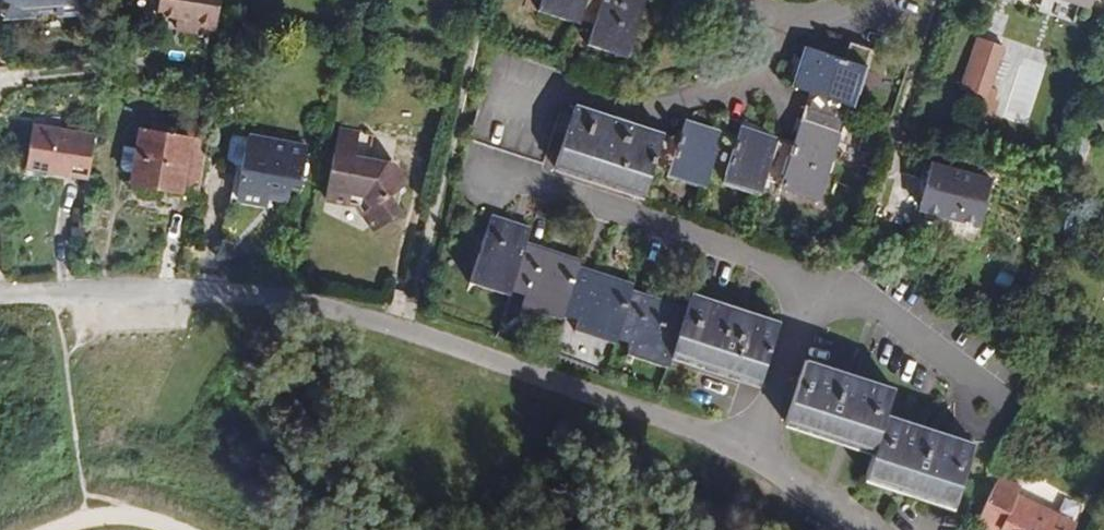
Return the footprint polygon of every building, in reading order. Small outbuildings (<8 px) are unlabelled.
[(2,7),(17,16),(35,15),(40,9),(50,8),(50,14),(81,12),(80,0),(2,0),(2,7)] [(156,14),(184,19),(182,30),(193,32),(195,21),(201,21),(200,27),(216,30),(222,0),(159,0),(156,14)] [(540,5),(595,23),(589,40),(630,53),(647,0),(542,0),(540,5)] [(1074,0),(1042,0),(1039,11),(1078,24),(1085,4),(1074,0)] [(1002,47),(977,38),(960,90),(985,98),(979,115),(991,120),(1000,93),(988,89),(1002,47)] [(844,59),(808,47),(794,87),(809,92),(792,144),(740,127),(737,137),(685,120),(679,139),(575,104),(554,168),(644,197),(654,167),(707,184),(711,173),(762,190),(766,178),(822,197),(871,48),(850,41),(844,59)] [(131,182),(198,194),(207,141),(166,133),(168,125),(150,121),(149,130),(140,129),(136,148),(132,173),(131,182)] [(89,173),(95,134),(33,124),(26,168),(89,178),(89,173)] [(339,127),(325,200),(358,205),(375,231),(402,212),(390,194),(407,184),(394,164),(369,160),(374,134),(339,127)] [(234,159),(243,165),(249,166),(254,138),(243,136),(237,139),(234,159)] [(249,166),(243,165),(237,200),(267,206),(269,192),(298,198),(308,147),(255,137),(254,138),(249,166)] [(132,173),(136,148),(123,146),(120,166),(124,172),(132,173)] [(943,215),(959,171),(932,164),(920,209),(943,215)] [(992,180),(959,171),(943,215),(980,225),(992,180)] [(780,322),(691,294),(687,308),(633,291),(635,285),(579,267),(581,261),(526,244),(531,229),(491,216),(471,277),(526,294),(524,300),(578,318),(576,325),(631,343),(629,349),(669,363),(671,357),(760,385),(780,322)] [(895,389),(805,359),(784,423),(874,452),(865,478),(954,507),(976,443),(887,413),(895,389)] [(1000,475),(996,483),(982,513),(977,523),(991,529),(1001,529),(1002,527),(1009,529),(1072,529),(1048,518),(1052,509),(1019,494),(1023,486),(1000,475)] [(1052,509),(1048,518),(1072,529),(1076,529),(1079,522),(1052,509)]
